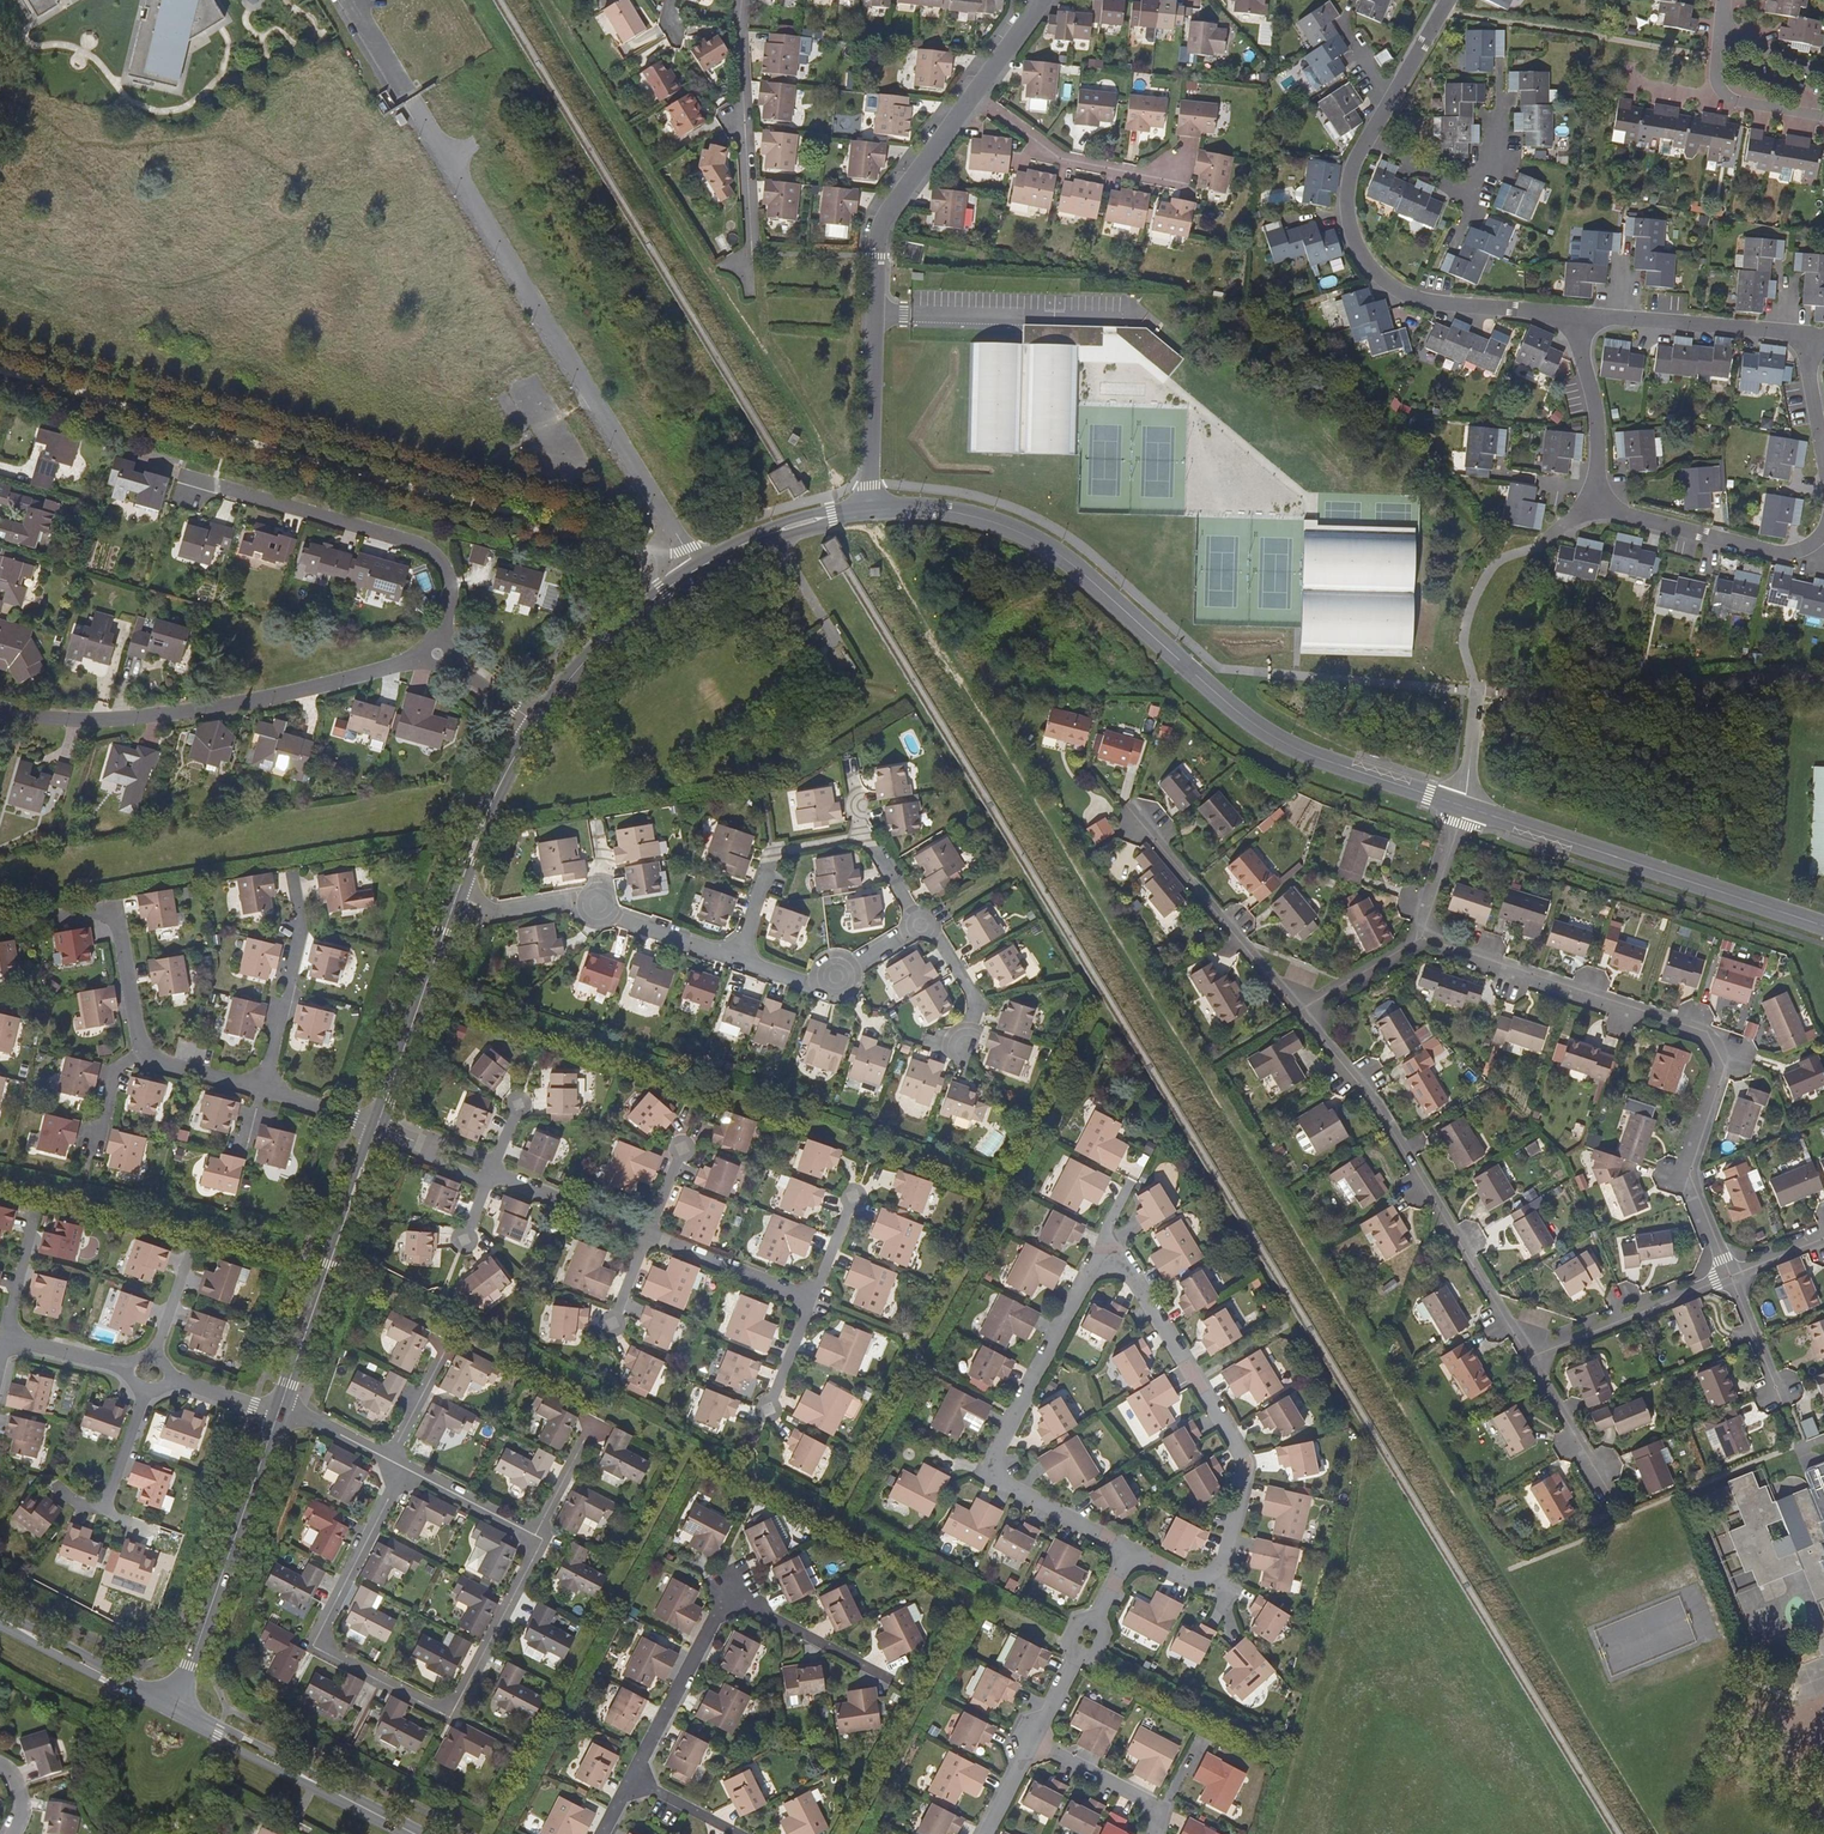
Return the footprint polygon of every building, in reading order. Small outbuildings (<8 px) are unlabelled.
[(38,17),(59,5),(57,2),(59,0),(28,0),(38,17)] [(145,8),(149,9),(146,21),(142,20),(129,76),(177,88),(188,41),(224,19),(213,0),(147,0),(145,8)] [(627,0),(619,0),(603,10),(624,43),(645,30),(627,0)] [(889,8),(890,0),(864,0),(863,7),(868,8),(870,6),(889,8)] [(949,8),(948,10),(967,12),(966,19),(974,19),(975,12),(976,0),(950,0),(949,8)] [(975,12),(993,15),(994,8),(1002,9),(1004,0),(976,0),(975,12)] [(1100,22),(1102,0),(1093,0),(1092,8),(1091,15),(1076,13),(1073,38),(1090,40),(1092,21),(1100,22)] [(1116,0),(1102,0),(1100,22),(1099,23),(1122,26),(1124,2),(1116,1),(1116,0)] [(1155,28),(1158,0),(1140,0),(1140,3),(1132,2),(1130,21),(1138,21),(1137,26),(1145,27),(1144,38),(1148,43),(1154,43),(1155,28)] [(1182,26),(1183,16),(1184,8),(1176,7),(1174,6),(1175,2),(1159,0),(1158,0),(1155,28),(1172,31),(1173,25),(1182,26)] [(1236,1),(1235,12),(1259,15),(1260,4),(1264,5),(1264,0),(1232,0),(1232,1),(1236,1)] [(1298,21),(1316,49),(1337,35),(1329,23),(1339,16),(1329,0),(1298,21)] [(1356,12),(1379,22),(1388,0),(1361,0),(1356,12)] [(1505,10),(1510,0),(1483,0),(1505,10)] [(1788,18),(1795,19),(1797,7),(1803,8),(1805,0),(1772,0),(1772,2),(1767,1),(1765,11),(1764,12),(1788,18)] [(1663,26),(1695,32),(1696,20),(1691,19),(1693,7),(1685,6),(1662,2),(1660,13),(1665,14),(1663,26)] [(1191,17),(1191,8),(1184,8),(1183,16),(1191,17)] [(1049,16),(1047,34),(1056,35),(1056,39),(1073,42),(1073,38),(1076,13),(1059,11),(1057,11),(1057,16),(1049,16)] [(1819,24),(1795,19),(1788,18),(1785,29),(1780,28),(1778,38),(1808,45),(1811,34),(1816,35),(1819,24)] [(1210,30),(1210,24),(1190,22),(1186,54),(1212,57),(1213,53),(1224,55),(1227,31),(1216,30),(1210,30)] [(778,33),(797,33),(797,24),(778,24),(778,33)] [(821,31),(820,39),(829,39),(830,32),(821,31)] [(1467,31),(1467,72),(1490,72),(1490,58),(1503,58),(1503,31),(1467,31)] [(766,51),(764,72),(795,76),(799,36),(773,34),(772,34),(770,44),(766,44),(766,51)] [(704,42),(691,51),(704,71),(730,54),(718,35),(705,43),(704,42)] [(1346,50),(1337,35),(1316,49),(1305,56),(1311,65),(1302,70),(1314,89),(1323,84),(1344,71),(1335,57),(1346,50)] [(906,39),(905,48),(914,49),(915,40),(906,39)] [(942,89),(944,75),(945,69),(952,70),(954,53),(944,52),(921,49),(919,49),(916,87),(942,89)] [(1385,50),(1377,55),(1375,56),(1382,65),(1391,59),(1385,50)] [(1087,59),(1086,68),(1095,68),(1096,60),(1087,59)] [(1023,60),(1021,78),(1029,79),(1028,85),(1026,99),(1053,102),(1058,64),(1023,60)] [(643,71),(662,101),(683,89),(673,74),(670,76),(660,61),(643,71)] [(1521,91),(1521,107),(1545,107),(1546,74),(1509,73),(1509,91),(1521,91)] [(760,82),(759,99),(766,100),(765,106),(764,120),(791,123),(795,86),(760,82)] [(1348,83),(1319,102),(1333,125),(1327,129),(1335,140),(1361,124),(1352,111),(1362,104),(1348,83)] [(1446,84),(1446,117),(1471,117),(1471,101),(1483,102),(1483,84),(1446,84)] [(1075,125),(1092,127),(1092,120),(1099,121),(1112,122),(1116,95),(1079,91),(1077,106),(1075,125)] [(693,105),(697,104),(691,94),(668,108),(675,119),(673,121),(683,137),(705,123),(698,112),(693,105)] [(909,98),(869,94),(867,111),(879,113),(876,134),(909,137),(911,117),(907,116),(908,108),(909,98)] [(1126,131),(1142,133),(1143,126),(1149,126),(1164,127),(1166,101),(1129,97),(1126,131)] [(1626,139),(1637,141),(1643,109),(1631,107),(1632,101),(1618,99),(1613,130),(1627,133),(1626,139)] [(1194,131),(1200,132),(1214,133),(1217,107),(1180,103),(1177,137),(1193,138),(1194,131)] [(1654,111),(1643,109),(1637,141),(1636,149),(1648,151),(1650,137),(1662,139),(1667,108),(1655,105),(1654,111)] [(1549,148),(1549,108),(1545,107),(1521,107),(1521,113),(1512,113),(1512,132),(1525,132),(1525,147),(1549,148)] [(1680,109),(1667,108),(1662,139),(1674,141),(1674,147),(1685,149),(1691,118),(1679,116),(1680,109)] [(1702,119),(1691,118),(1685,149),(1697,151),(1698,145),(1710,147),(1715,116),(1703,113),(1702,119)] [(1471,124),(1471,117),(1446,117),(1433,116),(1433,134),(1437,137),(1443,138),(1443,157),(1467,158),(1467,143),(1480,143),(1480,124),(1471,124)] [(1726,117),(1715,116),(1710,147),(1720,148),(1719,155),(1731,157),(1736,125),(1725,124),(1726,117)] [(1757,168),(1770,170),(1775,139),(1762,137),(1763,132),(1750,129),(1745,160),(1757,162),(1757,168)] [(793,172),(797,135),(763,131),(761,148),(767,149),(767,155),(766,169),(793,172)] [(1791,182),(1793,168),(1799,137),(1788,135),(1787,141),(1775,139),(1770,170),(1781,172),(1780,180),(1791,182)] [(1811,140),(1799,137),(1793,168),(1806,171),(1805,176),(1816,177),(1821,147),(1810,145),(1811,140)] [(1011,142),(989,140),(988,144),(980,143),(971,142),(968,170),(1008,174),(1010,153),(1011,142)] [(877,181),(878,167),(879,161),(885,162),(887,144),(853,141),(849,178),(877,181)] [(704,149),(700,167),(722,202),(733,194),(728,186),(733,182),(723,167),(727,149),(711,145),(709,150),(704,149)] [(1200,175),(1197,189),(1225,194),(1232,158),(1198,151),(1195,168),(1202,169),(1200,175)] [(1330,192),(1335,193),(1336,181),(1337,167),(1338,158),(1308,154),(1303,205),(1329,208),(1330,192)] [(1366,196),(1397,208),(1407,185),(1392,178),(1396,167),(1381,160),(1366,196)] [(1502,181),(1493,205),(1526,218),(1541,180),(1520,171),(1514,185),(1502,181)] [(1056,177),(1036,173),(1035,177),(1026,175),(1016,173),(1011,200),(1050,208),(1056,177)] [(765,180),(764,197),(771,197),(770,204),(769,218),(796,221),(799,184),(765,180)] [(1413,187),(1407,185),(1397,208),(1396,211),(1398,212),(1397,215),(1410,220),(1409,223),(1412,229),(1417,232),(1422,230),(1424,226),(1430,228),(1431,226),(1433,226),(1442,204),(1429,198),(1434,187),(1417,180),(1413,187)] [(1103,186),(1082,182),(1081,186),(1072,184),(1063,182),(1057,210),(1096,218),(1103,186)] [(849,227),(850,212),(850,206),(857,207),(859,190),(826,187),(821,224),(849,227)] [(931,189),(929,206),(936,207),(936,213),(934,227),(961,230),(965,193),(932,189),(931,189)] [(1150,196),(1130,192),(1129,196),(1121,194),(1111,192),(1105,220),(1144,228),(1150,196)] [(1150,230),(1187,237),(1194,203),(1178,200),(1176,207),(1171,206),(1156,203),(1150,230)] [(1637,237),(1635,251),(1661,254),(1664,222),(1627,218),(1625,235),(1637,237)] [(1484,233),(1472,229),(1465,245),(1488,254),(1499,259),(1512,229),(1489,220),(1484,233)] [(1274,263),(1306,252),(1298,230),(1283,235),(1279,222),(1262,228),(1274,263)] [(1314,224),(1298,230),(1306,252),(1310,265),(1342,255),(1334,232),(1319,237),(1314,224)] [(848,227),(827,225),(826,236),(846,238),(848,227)] [(1580,261),(1580,265),(1604,268),(1606,253),(1618,254),(1620,236),(1583,233),(1582,245),(1573,244),(1571,260),(1580,261)] [(1744,238),(1741,272),(1767,273),(1768,258),(1780,259),(1781,241),(1744,238)] [(901,263),(921,267),(926,247),(917,245),(905,243),(901,263)] [(1476,285),(1488,254),(1465,245),(1460,259),(1448,254),(1442,270),(1476,285)] [(1670,288),(1672,255),(1661,254),(1635,251),(1634,270),(1647,272),(1646,286),(1670,288)] [(1804,288),(1823,290),(1823,256),(1794,253),(1793,271),(1806,273),(1804,288)] [(1603,286),(1604,268),(1580,265),(1567,264),(1564,297),(1589,299),(1590,284),(1596,285),(1603,286)] [(1766,280),(1767,273),(1741,272),(1738,271),(1735,312),(1760,314),(1761,300),(1773,300),(1775,282),(1766,280)] [(1804,288),(1803,306),(1816,307),(1815,322),(1823,323),(1823,290),(1804,288)] [(1343,295),(1351,327),(1363,324),(1387,318),(1383,301),(1370,304),(1366,289),(1343,295)] [(1363,324),(1351,327),(1355,342),(1367,339),(1372,356),(1399,349),(1401,356),(1410,354),(1403,329),(1391,332),(1387,318),(1363,324)] [(1426,348),(1462,363),(1464,360),(1473,338),(1467,335),(1471,327),(1454,320),(1449,332),(1435,326),(1426,348)] [(971,345),(968,456),(1074,459),(1077,364),(1138,365),(1162,386),(1182,361),(1145,330),(1021,327),(1021,347),(971,345)] [(1528,328),(1514,361),(1552,377),(1561,356),(1548,350),(1552,338),(1528,328)] [(1488,344),(1473,338),(1464,360),(1495,373),(1510,339),(1493,332),(1488,344)] [(1654,372),(1694,377),(1695,374),(1698,349),(1691,348),(1692,339),(1674,337),(1672,350),(1658,348),(1654,372)] [(1713,351),(1698,349),(1695,374),(1729,378),(1733,341),(1714,338),(1713,351)] [(1604,340),(1599,375),(1639,381),(1642,358),(1627,357),(1629,344),(1604,340)] [(1743,356),(1738,391),(1757,394),(1759,382),(1781,385),(1785,349),(1759,346),(1758,358),(1743,356)] [(38,458),(30,484),(49,489),(57,463),(69,467),(77,441),(39,429),(35,442),(45,446),(41,459),(38,458)] [(1468,429),(1464,470),(1487,472),(1488,456),(1503,457),(1505,432),(1468,429)] [(1651,431),(1615,433),(1617,459),(1629,458),(1630,473),(1653,472),(1651,431)] [(1545,432),(1542,473),(1566,475),(1567,460),(1579,461),(1581,435),(1545,432)] [(1806,443),(1770,436),(1763,476),(1786,481),(1789,466),(1802,468),(1806,443)] [(137,494),(135,500),(159,507),(167,478),(144,472),(142,475),(132,473),(134,464),(114,458),(106,485),(114,487),(111,498),(124,501),(127,491),(137,494)] [(793,502),(807,494),(800,481),(796,483),(787,466),(767,477),(778,495),(786,491),(793,502)] [(1718,466),(1682,468),(1686,509),(1709,507),(1708,492),(1720,491),(1718,466)] [(1504,524),(1539,530),(1544,505),(1531,503),(1534,488),(1510,484),(1504,524)] [(0,523),(0,538),(35,549),(38,539),(35,539),(38,531),(51,535),(56,516),(53,515),(57,504),(45,501),(42,512),(29,508),(31,500),(8,494),(10,489),(0,486),(0,505),(7,507),(28,513),(24,525),(4,520),(1,519),(0,523)] [(1767,495),(1760,535),(1783,540),(1783,539),(1785,525),(1797,527),(1802,501),(1767,495)] [(158,511),(159,507),(135,500),(134,504),(158,511)] [(200,555),(212,559),(216,544),(220,545),(225,528),(209,523),(206,532),(196,529),(197,527),(186,525),(178,552),(199,558),(200,555)] [(243,541),(240,554),(252,558),(254,552),(263,554),(261,560),(274,564),(275,561),(282,563),(289,537),(270,532),(271,527),(255,523),(253,530),(257,531),(253,543),(243,541)] [(1304,532),(1302,652),(1323,652),(1323,649),(1414,650),(1416,534),(1304,532)] [(1642,540),(1617,534),(1610,570),(1651,578),(1655,555),(1639,552),(1642,540)] [(832,578),(842,572),(850,567),(846,560),(847,559),(840,548),(843,547),(835,535),(821,544),(828,555),(820,560),(832,578)] [(1560,549),(1554,571),(1556,572),(1555,577),(1557,582),(1567,584),(1573,580),(1574,575),(1595,580),(1603,545),(1577,539),(1574,552),(1560,549)] [(318,569),(345,577),(348,569),(351,554),(331,549),(322,546),(309,542),(308,548),(302,547),(299,558),(307,560),(305,570),(316,574),(318,569)] [(482,564),(487,548),(473,543),(469,560),(482,564)] [(20,553),(1,548),(0,552),(0,609),(2,603),(20,608),(25,589),(19,587),(22,578),(30,580),(33,567),(17,562),(20,553)] [(209,566),(212,559),(200,555),(199,558),(178,552),(177,556),(209,566)] [(374,557),(358,553),(357,556),(353,570),(351,578),(349,584),(365,589),(366,585),(387,591),(385,596),(399,600),(408,566),(395,562),(394,565),(374,560),(374,557)] [(357,556),(351,554),(348,569),(353,570),(357,556)] [(745,558),(747,562),(758,558),(756,554),(745,558)] [(1767,602),(1799,609),(1804,585),(1790,582),(1792,570),(1775,566),(1767,602)] [(519,593),(516,603),(534,608),(544,574),(522,567),(519,574),(499,568),(493,588),(509,593),(510,590),(519,593)] [(1717,581),(1712,604),(1753,612),(1761,578),(1735,572),(1732,585),(1717,581)] [(1804,585),(1799,609),(1798,613),(1823,618),(1823,580),(1813,578),(1811,586),(1804,585)] [(1662,582),(1657,605),(1698,614),(1704,585),(1678,580),(1677,584),(1662,582)] [(72,635),(65,658),(81,662),(82,658),(98,662),(98,663),(107,666),(114,645),(111,644),(113,635),(108,633),(113,617),(95,612),(90,628),(83,626),(80,637),(72,635)] [(24,627),(0,620),(0,659),(5,660),(17,683),(26,679),(28,674),(32,675),(42,669),(39,664),(37,663),(39,656),(29,638),(22,636),(24,627)] [(146,652),(157,655),(158,653),(164,655),(164,659),(180,663),(189,630),(155,621),(151,635),(139,631),(140,626),(135,624),(126,654),(144,659),(146,652)] [(29,638),(32,629),(24,627),(22,636),(29,638)] [(419,712),(423,698),(407,693),(394,737),(439,750),(442,740),(451,742),(457,721),(448,718),(448,720),(432,716),(419,712)] [(436,701),(423,698),(419,712),(432,716),(436,701)] [(369,739),(384,744),(394,709),(379,705),(378,709),(353,702),(347,725),(335,721),(331,736),(343,739),(346,729),(369,736),(369,739)] [(1051,709),(1044,736),(1085,746),(1092,719),(1051,709)] [(312,744),(290,738),(282,735),(286,723),(274,719),(272,727),(257,723),(253,736),(259,737),(255,753),(259,754),(257,763),(273,768),(286,772),(287,768),(294,770),(295,766),(305,769),(312,744)] [(232,740),(230,739),(223,731),(219,722),(199,725),(196,734),(195,736),(193,743),(187,758),(205,763),(203,769),(213,773),(217,760),(226,762),(232,740)] [(1130,758),(1138,760),(1144,739),(1107,727),(1099,753),(1129,762),(1130,758)] [(195,736),(196,734),(190,732),(187,741),(193,743),(195,736)] [(157,753),(135,747),(134,751),(111,745),(100,779),(123,786),(116,811),(134,817),(149,768),(152,769),(157,753)] [(271,772),(273,768),(257,763),(259,754),(255,753),(251,766),(271,772)] [(1815,767),(1823,767),(1823,759),(1815,759),(1815,767)] [(12,787),(8,798),(16,800),(15,804),(37,810),(41,795),(39,794),(40,791),(42,792),(44,783),(66,789),(72,768),(53,762),(49,777),(39,774),(37,780),(28,777),(31,766),(19,762),(12,783),(15,784),(14,787),(12,787)] [(908,795),(906,785),(903,765),(876,769),(879,789),(877,789),(877,791),(878,799),(908,795)] [(1181,812),(1198,798),(1192,791),(1196,789),(1178,767),(1159,782),(1177,803),(1175,804),(1181,812)] [(1815,767),(1811,874),(1823,875),(1823,767),(1815,767)] [(799,824),(815,822),(819,821),(820,827),(826,826),(826,820),(843,817),(842,816),(840,805),(840,803),(834,804),(831,786),(797,792),(800,810),(797,810),(799,824)] [(1217,824),(1226,835),(1243,821),(1218,790),(1198,808),(1213,827),(1217,824)] [(920,832),(917,811),(915,801),(886,806),(888,816),(890,815),(894,836),(920,832)] [(1269,816),(1258,826),(1263,832),(1274,822),(1269,816)] [(1096,823),(1106,839),(1114,834),(1104,818),(1096,823)] [(707,857),(724,863),(729,865),(727,872),(744,878),(750,860),(742,858),(746,846),(749,847),(753,836),(718,824),(707,857)] [(1223,838),(1226,835),(1217,824),(1213,827),(1223,838)] [(614,848),(614,850),(616,861),(616,862),(632,860),(633,866),(640,864),(639,858),(644,858),(660,855),(657,841),(651,842),(648,825),(614,830),(617,847),(614,848)] [(1341,879),(1358,884),(1368,855),(1379,859),(1386,840),(1353,829),(1337,877),(1341,879)] [(944,879),(949,875),(965,866),(947,836),(915,856),(921,866),(924,864),(930,875),(924,879),(933,894),(948,885),(944,879)] [(568,874),(570,881),(586,878),(584,861),(576,861),(575,849),(578,849),(576,837),(539,843),(544,878),(562,875),(568,874)] [(1179,894),(1186,888),(1147,842),(1140,847),(1139,847),(1142,852),(1134,859),(1146,873),(1139,879),(1153,897),(1149,901),(1164,918),(1185,901),(1179,894)] [(1260,902),(1287,879),(1284,875),(1278,880),(1273,875),(1271,876),(1248,849),(1227,866),(1250,894),(1252,892),(1260,902)] [(839,888),(840,894),(847,893),(845,887),(862,885),(860,871),(854,872),(851,855),(816,860),(819,877),(816,878),(818,892),(834,889),(839,888)] [(660,892),(657,871),(655,862),(645,863),(640,864),(633,866),(626,867),(627,876),(630,876),(633,896),(660,892)] [(1302,866),(1303,866),(1299,862),(1284,875),(1287,879),(1302,866)] [(326,893),(327,899),(330,913),(357,908),(351,871),(324,876),(317,878),(320,894),(326,893)] [(269,889),(275,889),(273,876),(272,872),(238,878),(244,915),(272,910),(269,896),(269,889)] [(953,882),(949,875),(944,879),(948,885),(953,882)] [(1475,922),(1485,925),(1494,896),(1456,884),(1448,908),(1476,917),(1475,922)] [(1305,927),(1310,934),(1318,927),(1313,921),(1317,917),(1292,887),(1270,905),(1283,920),(1295,935),(1298,933),(1305,927)] [(708,889),(705,898),(698,918),(724,926),(730,907),(733,908),(736,898),(708,889)] [(1506,889),(1498,916),(1524,924),(1525,921),(1542,926),(1549,903),(1506,889)] [(146,911),(147,917),(150,931),(174,926),(168,890),(137,895),(140,911),(146,911)] [(1359,891),(1346,897),(1350,905),(1363,898),(1359,891)] [(879,895),(850,900),(851,910),(855,930),(881,926),(878,906),(881,905),(879,895)] [(1393,939),(1386,924),(1383,926),(1375,910),(1368,897),(1345,910),(1368,953),(1393,939)] [(794,944),(800,925),(803,915),(775,906),(772,915),(775,916),(768,935),(794,944)] [(980,947),(1005,932),(1000,924),(989,906),(966,919),(977,937),(975,938),(980,947)] [(1377,909),(1375,910),(1383,926),(1386,924),(1377,909)] [(1293,937),(1295,935),(1283,920),(1280,922),(1293,937)] [(1553,920),(1546,945),(1584,957),(1592,933),(1553,920)] [(1004,921),(1000,924),(1005,932),(1009,930),(1004,921)] [(542,956),(543,962),(549,961),(548,955),(564,953),(562,939),(556,940),(553,923),(519,928),(522,946),(518,946),(521,960),(537,957),(542,956)] [(1609,923),(1601,951),(1612,955),(1609,964),(1638,973),(1646,949),(1617,940),(1621,927),(1609,923)] [(1304,940),(1310,934),(1305,927),(1298,933),(1304,940)] [(88,946),(92,946),(89,928),(54,934),(57,951),(61,951),(63,965),(90,961),(88,946)] [(241,974),(266,981),(270,967),(272,960),(278,962),(282,946),(274,944),(249,939),(241,974)] [(14,940),(0,943),(0,976),(16,973),(14,959),(17,958),(14,940)] [(1016,943),(1012,945),(1018,953),(1021,951),(1016,943)] [(313,963),(310,977),(312,978),(336,984),(340,970),(343,971),(347,953),(319,946),(313,944),(309,962),(313,963)] [(1018,953),(1012,945),(988,960),(992,968),(995,967),(1006,984),(1028,970),(1018,953)] [(918,987),(921,992),(927,989),(924,984),(938,975),(930,963),(925,966),(916,951),(886,969),(895,984),(893,986),(900,998),(915,989),(918,987)] [(1673,979),(1696,986),(1704,961),(1671,951),(1662,979),(1672,982),(1673,979)] [(638,973),(636,979),(630,996),(663,1007),(675,972),(664,968),(663,971),(651,967),(654,960),(637,954),(631,971),(638,973)] [(597,986),(608,991),(617,962),(608,959),(606,962),(587,955),(579,980),(597,986)] [(157,976),(158,983),(160,997),(185,992),(179,956),(155,960),(148,961),(151,977),(157,976)] [(272,960),(270,967),(277,969),(278,962),(272,960)] [(1219,1012),(1226,1024),(1247,1011),(1236,994),(1240,992),(1234,982),(1230,984),(1226,976),(1219,979),(1210,964),(1190,976),(1200,991),(1202,990),(1216,1014),(1219,1012)] [(1711,990),(1746,1001),(1754,977),(1719,965),(1711,990)] [(1465,1000),(1477,1004),(1483,988),(1440,974),(1428,970),(1424,968),(1418,986),(1435,992),(1432,999),(1461,1009),(1465,1000)] [(682,997),(702,1004),(711,1007),(721,979),(710,976),(710,978),(691,972),(682,997)] [(913,998),(918,1006),(929,1023),(951,1009),(941,992),(944,990),(938,981),(927,989),(921,992),(918,995),(913,998)] [(453,984),(450,994),(461,998),(464,987),(453,984)] [(84,1018),(85,1029),(113,1024),(111,1011),(110,1004),(117,1003),(114,988),(109,988),(80,993),(84,1018)] [(1784,1052),(1808,1042),(1786,992),(1763,1002),(1784,1052)] [(75,1031),(85,1029),(84,1018),(80,993),(76,994),(80,1017),(73,1018),(75,1031)] [(742,1027),(751,1030),(753,1024),(755,1019),(757,1013),(761,1002),(751,999),(750,1002),(730,995),(722,1020),(741,1026),(742,1027)] [(257,1020),(264,1022),(267,1006),(261,1004),(234,997),(225,1032),(253,1039),(256,1026),(257,1020)] [(914,1009),(918,1006),(913,998),(909,999),(914,1009)] [(760,1021),(758,1026),(753,1040),(766,1045),(768,1042),(784,1047),(795,1015),(779,1009),(780,1004),(767,999),(762,1015),(757,1013),(755,1019),(760,1021)] [(1025,1038),(1028,1029),(1035,1009),(1010,1000),(1003,1020),(1000,1019),(997,1028),(1008,1032),(1014,1035),(1019,1036),(1025,1038)] [(333,1013),(304,1006),(299,1005),(295,1022),(299,1024),(296,1038),(322,1044),(325,1030),(329,1031),(333,1013)] [(1398,1058),(1420,1045),(1412,1032),(1398,1008),(1378,1020),(1388,1036),(1385,1037),(1398,1058)] [(1223,1025),(1226,1024),(1219,1012),(1216,1014),(1223,1025)] [(10,1054),(19,1018),(0,1014),(0,1052),(10,1054)] [(1500,1016),(1492,1041),(1504,1045),(1505,1041),(1539,1052),(1548,1028),(1513,1017),(1512,1020),(1500,1016)] [(741,1026),(722,1020),(719,1028),(738,1035),(741,1026)] [(811,1039),(809,1044),(803,1062),(836,1073),(848,1038),(837,1034),(837,1037),(825,1033),(828,1026),(810,1020),(805,1037),(811,1039)] [(1376,1022),(1385,1037),(1388,1036),(1378,1020),(1376,1022)] [(1420,1045),(1433,1037),(1425,1024),(1412,1032),(1420,1045)] [(1282,1093),(1305,1078),(1291,1055),(1303,1047),(1293,1031),(1246,1060),(1259,1081),(1271,1074),(1282,1093)] [(1032,1047),(1017,1042),(1013,1040),(1014,1035),(1008,1032),(1006,1038),(991,1032),(986,1046),(991,1048),(986,1064),(1019,1075),(1024,1060),(1027,1061),(1032,1047)] [(856,1058),(854,1062),(848,1078),(862,1082),(863,1079),(879,1084),(891,1051),(874,1046),(876,1041),(863,1036),(858,1051),(853,1049),(850,1056),(856,1058)] [(1612,1059),(1613,1056),(1599,1051),(1599,1049),(1569,1039),(1561,1063),(1591,1072),(1590,1074),(1606,1079),(1607,1076),(1612,1059)] [(1649,1084),(1673,1093),(1683,1063),(1687,1064),(1690,1053),(1665,1045),(1662,1056),(1659,1055),(1649,1084)] [(485,1053),(471,1071),(494,1090),(504,1077),(501,1074),(511,1062),(492,1047),(487,1054),(485,1053)] [(1426,1114),(1447,1101),(1427,1067),(1429,1066),(1421,1053),(1404,1063),(1411,1075),(1405,1079),(1426,1114)] [(1791,1097),(1823,1083),(1823,1073),(1816,1054),(1798,1061),(1801,1068),(1783,1076),(1791,1097)] [(58,1092),(86,1098),(89,1086),(90,1079),(97,1080),(100,1064),(95,1063),(66,1056),(58,1092)] [(935,1087),(942,1089),(944,1082),(938,1079),(943,1064),(930,1059),(928,1065),(912,1059),(900,1092),(917,1098),(915,1101),(929,1106),(934,1091),(935,1087)] [(1612,1059),(1607,1076),(1613,1078),(1618,1061),(1612,1059)] [(553,1067),(553,1082),(552,1091),(549,1091),(549,1108),(551,1108),(560,1107),(560,1113),(571,1113),(571,1110),(571,1108),(575,1108),(581,1108),(581,1095),(578,1094),(578,1067),(553,1067)] [(166,1085),(137,1079),(131,1077),(127,1095),(132,1096),(128,1109),(154,1116),(158,1102),(161,1103),(166,1085)] [(942,1111),(951,1114),(970,1121),(971,1119),(979,1122),(986,1105),(977,1102),(979,1096),(960,1089),(961,1086),(952,1083),(942,1111)] [(1821,1087),(1805,1093),(1808,1101),(1823,1094),(1821,1087)] [(1739,1098),(1725,1138),(1738,1142),(1740,1135),(1750,1139),(1761,1105),(1765,1106),(1769,1093),(1750,1088),(1746,1100),(1739,1098)] [(632,1092),(624,1107),(631,1111),(639,1096),(632,1092)] [(658,1120),(663,1125),(666,1127),(676,1115),(650,1092),(628,1118),(646,1133),(654,1124),(658,1120)] [(230,1119),(234,1120),(235,1118),(239,1103),(233,1101),(204,1094),(200,1112),(203,1113),(200,1127),(227,1134),(230,1119)] [(459,1125),(456,1133),(478,1142),(485,1127),(488,1129),(494,1115),(465,1103),(457,1124),(459,1125)] [(1296,1120),(1317,1155),(1348,1136),(1332,1109),(1328,1111),(1323,1103),(1296,1120)] [(575,1121),(575,1108),(571,1108),(571,1110),(571,1113),(560,1113),(560,1107),(551,1108),(552,1121),(575,1121)] [(1114,1171),(1121,1157),(1108,1149),(1114,1139),(1115,1138),(1121,1124),(1097,1111),(1075,1151),(1114,1171)] [(1622,1158),(1639,1164),(1655,1120),(1632,1112),(1617,1157),(1622,1158)] [(64,1156),(67,1142),(69,1136),(76,1138),(79,1124),(79,1122),(76,1121),(45,1114),(37,1149),(64,1156)] [(734,1114),(731,1126),(729,1131),(722,1128),(718,1127),(713,1142),(724,1145),(723,1150),(732,1153),(733,1148),(739,1151),(746,1153),(757,1122),(734,1114)] [(1436,1133),(1441,1141),(1445,1137),(1456,1154),(1451,1157),(1459,1170),(1484,1155),(1461,1117),(1436,1133)] [(660,1129),(663,1125),(658,1120),(654,1124),(660,1129)] [(292,1134),(276,1130),(260,1125),(255,1142),(262,1143),(260,1150),(257,1163),(284,1170),(292,1134)] [(114,1148),(113,1155),(110,1169),(136,1175),(145,1138),(118,1132),(112,1130),(108,1147),(114,1148)] [(539,1132),(534,1143),(530,1152),(527,1151),(525,1150),(519,1165),(544,1175),(550,1161),(554,1162),(562,1141),(539,1132)] [(1441,1141),(1451,1157),(1456,1154),(1445,1137),(1441,1141)] [(1811,1160),(1802,1137),(1797,1139),(1807,1162),(1811,1160)] [(820,1178),(825,1167),(827,1162),(834,1164),(837,1166),(842,1151),(809,1139),(798,1170),(820,1178)] [(1127,1145),(1114,1139),(1108,1149),(1121,1157),(1127,1145)] [(641,1168),(655,1173),(661,1157),(621,1141),(604,1183),(630,1193),(636,1178),(641,1168)] [(1529,1155),(1539,1149),(1535,1141),(1525,1147),(1529,1155)] [(1617,1157),(1594,1148),(1590,1159),(1594,1160),(1592,1168),(1599,1184),(1608,1181),(1623,1217),(1643,1208),(1637,1194),(1641,1192),(1632,1170),(1622,1175),(1618,1168),(1622,1158),(1617,1157)] [(1341,1180),(1337,1183),(1350,1201),(1354,1198),(1362,1210),(1388,1192),(1381,1182),(1380,1183),(1374,1176),(1359,1155),(1336,1171),(1341,1180)] [(226,1162),(220,1160),(209,1158),(202,1186),(235,1193),(242,1166),(244,1159),(228,1156),(226,1162)] [(717,1157),(713,1168),(711,1173),(704,1170),(700,1169),(695,1183),(728,1196),(740,1165),(717,1157)] [(1075,1212),(1083,1198),(1088,1187),(1102,1194),(1109,1179),(1071,1159),(1050,1198),(1075,1212)] [(1727,1169),(1742,1163),(1741,1160),(1725,1166),(1727,1169)] [(1822,1186),(1811,1160),(1807,1162),(1768,1178),(1779,1203),(1822,1186)] [(1743,1218),(1761,1211),(1746,1174),(1749,1172),(1745,1162),(1724,1171),(1728,1180),(1724,1181),(1734,1207),(1727,1210),(1732,1221),(1743,1217),(1743,1218)] [(706,1165),(704,1170),(711,1173),(713,1168),(706,1165)] [(1488,1211),(1515,1194),(1497,1165),(1473,1180),(1479,1190),(1478,1191),(1484,1201),(1482,1202),(1488,1211)] [(650,1184),(655,1173),(641,1168),(636,1178),(650,1184)] [(923,1213),(934,1182),(900,1171),(895,1185),(899,1187),(906,1189),(904,1194),(901,1206),(923,1213)] [(1336,1184),(1337,1183),(1341,1180),(1336,1171),(1329,1175),(1336,1184)] [(1378,1173),(1374,1176),(1380,1183),(1381,1182),(1383,1181),(1378,1173)] [(456,1199),(462,1183),(439,1175),(436,1183),(433,1182),(425,1203),(454,1215),(460,1200),(456,1199)] [(820,1205),(826,1191),(793,1177),(781,1208),(803,1217),(807,1206),(809,1200),(817,1204),(820,1205)] [(1137,1217),(1145,1230),(1151,1227),(1176,1212),(1159,1183),(1137,1196),(1144,1206),(1146,1211),(1140,1215),(1137,1217)] [(1096,1205),(1102,1194),(1088,1187),(1083,1198),(1096,1205)] [(684,1188),(678,1203),(692,1209),(688,1220),(682,1235),(708,1245),(724,1204),(684,1188)] [(1647,1207),(1641,1192),(1637,1194),(1643,1208),(1647,1207)] [(501,1211),(503,1212),(506,1213),(502,1221),(498,1233),(522,1243),(530,1221),(526,1220),(532,1205),(507,1196),(501,1211)] [(1539,1197),(1510,1214),(1515,1221),(1512,1223),(1531,1256),(1553,1243),(1534,1210),(1544,1204),(1539,1197)] [(814,1209),(817,1204),(809,1200),(807,1206),(814,1209)] [(674,1214),(688,1220),(692,1209),(678,1203),(674,1214)] [(1358,1225),(1364,1234),(1369,1232),(1374,1241),(1386,1259),(1409,1246),(1402,1235),(1398,1228),(1403,1225),(1391,1205),(1358,1225)] [(1,1230),(3,1223),(11,1226),(15,1210),(10,1209),(0,1206),(0,1236),(1,1230)] [(1137,1210),(1140,1215),(1146,1211),(1144,1206),(1137,1210)] [(907,1267),(923,1225),(883,1209),(877,1224),(891,1230),(887,1241),(881,1256),(907,1267)] [(1059,1251),(1065,1240),(1068,1235),(1075,1239),(1078,1241),(1085,1227),(1071,1220),(1054,1211),(1038,1240),(1059,1251)] [(786,1267),(792,1252),(797,1241),(810,1246),(817,1230),(777,1214),(760,1256),(786,1267)] [(1156,1234),(1164,1248),(1170,1259),(1157,1266),(1166,1281),(1175,1275),(1204,1258),(1181,1220),(1156,1234)] [(52,1240),(43,1238),(40,1254),(49,1256),(72,1262),(80,1227),(57,1221),(53,1234),(52,1240)] [(3,1223),(1,1230),(10,1232),(11,1226),(3,1223)] [(872,1235),(887,1241),(891,1230),(877,1224),(872,1235)] [(1408,1232),(1403,1225),(1398,1228),(1402,1235),(1408,1232)] [(408,1255),(407,1264),(431,1265),(432,1250),(436,1250),(437,1234),(407,1231),(405,1254),(408,1255)] [(1639,1260),(1673,1255),(1669,1231),(1634,1236),(1635,1243),(1621,1245),(1624,1268),(1640,1266),(1639,1260)] [(52,1240),(53,1234),(45,1232),(43,1238),(52,1240)] [(1370,1243),(1374,1241),(1369,1232),(1364,1234),(1370,1243)] [(1072,1244),(1075,1239),(1068,1235),(1065,1240),(1072,1244)] [(126,1274),(150,1282),(154,1270),(157,1264),(165,1267),(170,1252),(165,1250),(138,1240),(126,1274)] [(597,1277),(601,1267),(607,1251),(582,1241),(565,1283),(604,1299),(611,1283),(597,1277)] [(806,1257),(810,1246),(797,1241),(792,1252),(806,1257)] [(1031,1297),(1039,1283),(1045,1273),(1058,1280),(1066,1264),(1055,1259),(1027,1244),(1006,1284),(1031,1297)] [(1151,1256),(1157,1266),(1170,1259),(1164,1248),(1151,1256)] [(1599,1269),(1590,1254),(1588,1252),(1543,1279),(1558,1303),(1583,1288),(1581,1286),(1591,1280),(1601,1273),(1599,1269)] [(1593,1252),(1590,1254),(1599,1269),(1603,1267),(1593,1252)] [(480,1268),(473,1273),(460,1282),(476,1304),(498,1287),(501,1290),(512,1282),(492,1255),(478,1265),(480,1268)] [(673,1256),(668,1271),(664,1282),(649,1277),(643,1292),(683,1309),(699,1267),(673,1256)] [(881,1315),(898,1273),(857,1257),(851,1273),(865,1279),(860,1289),(855,1304),(881,1315)] [(1798,1257),(1778,1265),(1785,1283),(1783,1283),(1795,1314),(1820,1303),(1815,1293),(1812,1294),(1809,1287),(1812,1286),(1807,1274),(1806,1275),(1798,1257)] [(251,1271),(220,1260),(215,1274),(213,1280),(205,1277),(199,1293),(207,1297),(229,1304),(237,1281),(247,1285),(251,1271)] [(157,1264),(154,1270),(163,1273),(165,1267),(157,1264)] [(653,1266),(649,1277),(664,1282),(668,1271),(653,1266)] [(615,1272),(601,1267),(597,1277),(611,1283),(615,1272)] [(213,1280),(215,1274),(214,1273),(207,1271),(205,1277),(213,1280)] [(1180,1283),(1186,1294),(1189,1299),(1183,1302),(1180,1304),(1187,1317),(1196,1312),(1218,1299),(1201,1271),(1180,1283)] [(847,1284),(860,1289),(865,1279),(851,1273),(847,1284)] [(1052,1291),(1058,1280),(1045,1273),(1039,1283),(1052,1291)] [(40,1291),(39,1298),(35,1312),(59,1317),(68,1281),(44,1276),(35,1274),(31,1289),(40,1291)] [(1593,1283),(1591,1280),(1581,1286),(1583,1288),(1593,1283)] [(1447,1339),(1468,1327),(1462,1317),(1464,1316),(1445,1285),(1422,1299),(1447,1339)] [(111,1287),(100,1322),(108,1325),(120,1290),(111,1287)] [(30,1295),(39,1298),(40,1291),(31,1289),(30,1295)] [(138,1316),(147,1320),(153,1303),(144,1300),(122,1292),(110,1328),(131,1336),(136,1323),(138,1316)] [(1005,1347),(1013,1334),(1019,1322),(1032,1329),(1040,1314),(1026,1307),(1001,1294),(981,1334),(1005,1347)] [(1180,1298),(1183,1302),(1189,1299),(1186,1294),(1180,1298)] [(759,1331),(764,1320),(770,1305),(744,1295),(727,1336),(768,1353),(774,1337),(759,1331)] [(1698,1297),(1672,1309),(1687,1345),(1690,1344),(1694,1352),(1710,1345),(1707,1337),(1710,1336),(1698,1307),(1702,1306),(1698,1297)] [(1082,1326),(1111,1342),(1123,1318),(1127,1310),(1114,1303),(1112,1306),(1108,1313),(1103,1310),(1093,1305),(1082,1326)] [(1107,1304),(1103,1310),(1108,1313),(1112,1306),(1107,1304)] [(576,1323),(583,1324),(587,1325),(589,1309),(554,1305),(550,1338),(574,1341),(575,1329),(576,1323)] [(667,1351),(679,1320),(646,1307),(640,1322),(643,1323),(651,1326),(649,1331),(645,1343),(667,1351)] [(1203,1322),(1209,1333),(1212,1337),(1206,1341),(1203,1343),(1210,1356),(1241,1338),(1224,1309),(1203,1322)] [(224,1322),(201,1313),(193,1311),(187,1326),(195,1329),(193,1334),(188,1348),(212,1356),(224,1322)] [(428,1339),(420,1334),(414,1332),(418,1324),(391,1311),(387,1319),(392,1321),(389,1328),(386,1334),(400,1342),(390,1361),(410,1372),(421,1351),(419,1350),(421,1347),(423,1348),(428,1339)] [(136,1323),(145,1326),(147,1320),(138,1316),(136,1323)] [(383,1325),(389,1328),(392,1321),(387,1319),(383,1325)] [(1813,1352),(1817,1361),(1823,1358),(1823,1319),(1807,1326),(1814,1341),(1817,1350),(1813,1352)] [(779,1325),(764,1320),(759,1331),(774,1337),(779,1325)] [(1026,1340),(1032,1329),(1019,1322),(1013,1334),(1026,1340)] [(420,1334),(424,1327),(418,1324),(414,1332),(420,1334)] [(846,1325),(840,1339),(836,1350),(821,1345),(815,1360),(856,1376),(872,1335),(846,1325)] [(185,1331),(193,1334),(195,1329),(187,1326),(185,1331)] [(826,1333),(821,1345),(836,1350),(840,1339),(826,1333)] [(1203,1336),(1206,1341),(1212,1337),(1209,1333),(1203,1336)] [(1151,1373),(1144,1362),(1142,1358),(1148,1354),(1152,1352),(1144,1339),(1140,1341),(1113,1357),(1130,1385),(1151,1373)] [(1462,1344),(1441,1357),(1453,1375),(1455,1373),(1470,1397),(1491,1384),(1479,1365),(1477,1367),(1467,1352),(1462,1344)] [(989,1387),(995,1376),(998,1370),(1004,1374),(1007,1376),(1015,1362),(1001,1355),(983,1346),(968,1375),(989,1387)] [(651,1393),(666,1363),(634,1347),(627,1361),(630,1364),(637,1367),(635,1371),(630,1382),(651,1393)] [(1472,1349),(1467,1352),(1477,1367),(1479,1365),(1481,1364),(1472,1349)] [(1282,1388),(1260,1350),(1222,1373),(1230,1386),(1243,1379),(1249,1389),(1258,1403),(1282,1388)] [(469,1351),(465,1358),(471,1362),(476,1354),(469,1351)] [(740,1391),(744,1379),(746,1374),(753,1377),(757,1379),(762,1364),(730,1351),(717,1382),(740,1391)] [(498,1376),(502,1368),(476,1354),(471,1362),(465,1358),(458,1354),(454,1362),(456,1363),(454,1368),(452,1366),(441,1388),(462,1399),(472,1379),(486,1386),(489,1380),(492,1373),(498,1376)] [(1151,1359),(1148,1354),(1142,1358),(1144,1362),(1151,1359)] [(1591,1406),(1611,1398),(1595,1359),(1566,1370),(1570,1381),(1577,1378),(1580,1385),(1589,1408),(1591,1406)] [(1722,1364),(1717,1366),(1724,1383),(1729,1381),(1722,1364)] [(1724,1383),(1717,1366),(1697,1374),(1711,1408),(1736,1398),(1729,1381),(1724,1383)] [(399,1392),(406,1379),(389,1370),(382,1384),(357,1371),(346,1392),(364,1401),(362,1405),(378,1414),(380,1410),(386,1413),(397,1392),(399,1392)] [(1001,1379),(1004,1374),(998,1370),(995,1376),(1001,1379)] [(31,1371),(26,1388),(25,1394),(9,1390),(6,1405),(17,1408),(43,1415),(52,1377),(31,1371)] [(494,1383),(498,1376),(492,1373),(489,1380),(494,1383)] [(1823,1393),(1823,1396),(1823,1374),(1813,1378),(1820,1394),(1823,1393)] [(1175,1421),(1167,1408),(1160,1397),(1174,1389),(1166,1375),(1155,1381),(1128,1398),(1150,1435),(1175,1421)] [(1573,1387),(1580,1385),(1577,1378),(1570,1381),(1573,1387)] [(1236,1397),(1249,1389),(1243,1379),(1230,1386),(1236,1397)] [(802,1400),(794,1415),(833,1435),(853,1396),(828,1382),(821,1397),(815,1407),(802,1400)] [(26,1388),(11,1384),(9,1390),(25,1394),(26,1388)] [(956,1440),(964,1426),(969,1415),(983,1422),(991,1408),(952,1387),(931,1427),(956,1440)] [(542,1389),(537,1397),(543,1400),(540,1407),(536,1413),(550,1420),(540,1440),(561,1451),(572,1429),(570,1427),(572,1424),(574,1425),(578,1417),(571,1413),(564,1409),(567,1402),(542,1389)] [(735,1417),(740,1402),(707,1389),(695,1420),(717,1429),(722,1417),(724,1412),(731,1415),(735,1417)] [(1180,1399),(1174,1389),(1160,1397),(1167,1408),(1180,1399)] [(807,1390),(802,1400),(815,1407),(821,1397),(807,1390)] [(846,1411),(854,1416),(864,1400),(857,1395),(846,1411)] [(1040,1409),(1046,1419),(1049,1424),(1042,1428),(1039,1430),(1047,1443),(1078,1424),(1061,1396),(1040,1409)] [(1304,1425),(1287,1396),(1262,1411),(1257,1415),(1265,1427),(1268,1425),(1274,1422),(1277,1427),(1284,1437),(1304,1425)] [(534,1404),(540,1407),(543,1400),(537,1397),(534,1404)] [(444,1399),(441,1406),(447,1410),(451,1403),(444,1399)] [(105,1400),(102,1409),(108,1411),(111,1402),(105,1400)] [(1612,1424),(1615,1431),(1631,1424),(1633,1427),(1649,1421),(1641,1400),(1608,1413),(1606,1408),(1590,1415),(1596,1430),(1612,1424)] [(108,1411),(102,1409),(89,1404),(81,1426),(117,1438),(126,1413),(128,1407),(111,1402),(108,1411)] [(428,1416),(426,1415),(416,1436),(436,1447),(446,1428),(459,1435),(463,1428),(467,1421),(472,1424),(477,1416),(451,1403),(447,1410),(441,1406),(433,1402),(429,1411),(431,1412),(428,1416)] [(571,1413),(574,1405),(567,1402),(564,1409),(571,1413)] [(1511,1456),(1536,1441),(1531,1433),(1533,1431),(1527,1422),(1525,1423),(1522,1417),(1524,1416),(1516,1404),(1492,1419),(1509,1445),(1506,1447),(1511,1456)] [(1733,1409),(1709,1419),(1712,1426),(1736,1417),(1733,1409)] [(185,1411),(182,1420),(188,1422),(191,1413),(185,1411)] [(729,1420),(731,1415),(724,1412),(722,1417),(729,1420)] [(188,1422),(182,1420),(168,1415),(161,1437),(197,1449),(206,1425),(207,1419),(191,1413),(188,1422)] [(977,1433),(983,1422),(969,1415),(964,1426),(977,1433)] [(1736,1417),(1712,1426),(1726,1458),(1749,1449),(1740,1426),(1743,1424),(1740,1415),(1736,1417)] [(15,1434),(13,1440),(10,1454),(33,1459),(42,1424),(15,1417),(10,1416),(6,1432),(15,1434)] [(1814,1416),(1802,1420),(1808,1437),(1820,1433),(1814,1416)] [(1039,1423),(1042,1428),(1049,1424),(1046,1419),(1039,1423)] [(469,1431),(472,1424),(467,1421),(463,1428),(469,1431)] [(1199,1455),(1193,1444),(1190,1440),(1197,1435),(1200,1434),(1193,1421),(1179,1429),(1162,1440),(1179,1467),(1199,1455)] [(1271,1430),(1277,1427),(1274,1422),(1268,1425),(1271,1430)] [(1616,1434),(1633,1427),(1631,1424),(1615,1431),(1616,1434)] [(626,1449),(633,1436),(616,1427),(611,1436),(609,1441),(611,1442),(600,1463),(607,1466),(604,1470),(622,1479),(624,1475),(640,1483),(651,1462),(626,1449)] [(798,1448),(795,1453),(790,1463),(811,1475),(826,1446),(795,1429),(788,1443),(792,1445),(798,1448)] [(1072,1438),(1068,1433),(1054,1441),(1058,1447),(1072,1438)] [(1200,1440),(1197,1435),(1190,1440),(1193,1444),(1200,1440)] [(1072,1438),(1058,1447),(1052,1450),(1039,1458),(1048,1472),(1061,1465),(1067,1475),(1076,1488),(1081,1485),(1093,1478),(1100,1474),(1076,1436),(1072,1438)] [(1661,1439),(1632,1451),(1649,1493),(1672,1483),(1659,1450),(1664,1447),(1661,1439)] [(1279,1463),(1283,1462),(1291,1460),(1292,1466),(1294,1478),(1318,1473),(1312,1441),(1286,1446),(1276,1448),(1279,1463)] [(330,1443),(326,1451),(332,1454),(329,1462),(326,1468),(339,1475),(329,1495),(350,1506),(362,1484),(360,1483),(362,1479),(364,1480),(368,1472),(360,1468),(355,1465),(358,1457),(330,1443)] [(789,1450),(795,1453),(798,1448),(792,1445),(789,1450)] [(549,1471),(556,1457),(539,1448),(531,1462),(507,1449),(496,1469),(513,1478),(510,1483),(527,1491),(529,1487),(536,1491),(547,1470),(549,1471)] [(322,1458),(329,1462),(332,1454),(326,1451),(322,1458)] [(360,1468),(364,1461),(358,1457),(355,1465),(360,1468)] [(1222,1491),(1216,1481),(1213,1476),(1220,1472),(1222,1470),(1215,1457),(1204,1463),(1184,1476),(1201,1503),(1222,1491)] [(155,1470),(142,1465),(135,1463),(130,1478),(146,1483),(144,1488),(139,1503),(160,1510),(172,1476),(168,1474),(170,1470),(157,1466),(155,1470)] [(924,1463),(917,1478),(927,1483),(935,1469),(924,1463)] [(1055,1483),(1067,1475),(1061,1465),(1048,1472),(1055,1483)] [(890,1495),(929,1516),(947,1483),(950,1477),(935,1469),(927,1483),(917,1478),(916,1477),(903,1470),(890,1495)] [(1222,1477),(1220,1472),(1213,1476),(1216,1481),(1222,1477)] [(1564,1495),(1569,1492),(1557,1472),(1531,1488),(1554,1525),(1575,1513),(1567,1500),(1564,1495)] [(1099,1507),(1102,1505),(1108,1501),(1111,1506),(1117,1516),(1138,1503),(1121,1476),(1091,1494),(1099,1507)] [(1747,1524),(1729,1531),(1743,1565),(1748,1563),(1750,1564),(1751,1565),(1760,1586),(1783,1576),(1780,1569),(1789,1565),(1790,1567),(1791,1568),(1793,1568),(1802,1565),(1799,1558),(1801,1557),(1801,1556),(1801,1554),(1799,1550),(1806,1548),(1808,1550),(1811,1550),(1812,1553),(1821,1550),(1822,1547),(1820,1542),(1817,1543),(1816,1542),(1815,1541),(1813,1540),(1811,1541),(1808,1532),(1819,1527),(1821,1525),(1820,1522),(1820,1521),(1807,1488),(1773,1502),(1766,1485),(1760,1488),(1755,1478),(1753,1477),(1750,1476),(1731,1484),(1747,1524)] [(146,1483),(130,1478),(128,1483),(144,1488),(146,1483)] [(1095,1481),(1093,1478),(1081,1485),(1083,1488),(1095,1481)] [(1301,1539),(1311,1496),(1291,1491),(1268,1486),(1265,1502),(1280,1506),(1277,1518),(1273,1533),(1301,1539)] [(584,1487),(580,1494),(586,1497),(590,1490),(584,1487)] [(580,1494),(573,1490),(568,1498),(566,1502),(555,1523),(565,1528),(576,1534),(587,1514),(600,1521),(603,1516),(606,1510),(612,1513),(617,1504),(590,1490),(586,1497),(580,1494)] [(425,1492),(420,1499),(427,1503),(431,1495),(425,1492)] [(1572,1497),(1569,1492),(1564,1495),(1567,1500),(1572,1497)] [(453,1517),(457,1509),(431,1495),(427,1503),(420,1499),(413,1495),(409,1504),(410,1504),(409,1508),(407,1507),(396,1529),(417,1540),(427,1521),(440,1527),(443,1522),(447,1515),(453,1517)] [(45,1509),(39,1504),(28,1496),(12,1515),(41,1537),(54,1521),(62,1511),(50,1502),(45,1509)] [(45,1509),(50,1502),(45,1498),(39,1504),(45,1509)] [(312,1498),(308,1506),(313,1509),(310,1515),(307,1521),(321,1528),(311,1548),(332,1559),(344,1538),(341,1537),(343,1533),(345,1534),(349,1526),(341,1522),(334,1519),(338,1512),(312,1498)] [(977,1498),(970,1511),(981,1517),(988,1503),(977,1498)] [(1105,1510),(1111,1506),(1108,1501),(1102,1505),(1105,1510)] [(1262,1514),(1277,1518),(1280,1506),(1265,1502),(1262,1514)] [(943,1529),(983,1550),(1003,1511),(988,1503),(981,1517),(970,1511),(956,1504),(943,1529)] [(700,1538),(695,1548),(714,1558),(732,1523),(695,1504),(683,1528),(694,1534),(700,1538)] [(305,1512),(310,1515),(313,1509),(308,1506),(305,1512)] [(609,1519),(612,1513),(606,1510),(603,1516),(609,1519)] [(341,1522),(344,1515),(338,1512),(334,1519),(341,1522)] [(776,1514),(745,1529),(751,1542),(755,1540),(766,1562),(787,1552),(781,1539),(787,1535),(776,1514)] [(449,1524),(453,1517),(447,1515),(443,1522),(449,1524)] [(1182,1557),(1188,1547),(1191,1541),(1198,1545),(1201,1546),(1208,1532),(1203,1530),(1176,1516),(1161,1546),(1182,1557)] [(499,1582),(510,1561),(508,1560),(510,1556),(512,1558),(516,1549),(508,1545),(502,1542),(506,1534),(479,1520),(474,1528),(480,1532),(477,1538),(474,1545),(487,1552),(477,1571),(499,1582)] [(1820,1522),(1821,1525),(1819,1527),(1808,1532),(1811,1541),(1813,1540),(1815,1541),(1816,1542),(1817,1543),(1820,1542),(1822,1547),(1821,1550),(1812,1553),(1811,1550),(1808,1550),(1806,1548),(1799,1550),(1801,1554),(1801,1556),(1801,1557),(1799,1558),(1802,1565),(1823,1620),(1823,1611),(1818,1597),(1819,1593),(1820,1592),(1823,1590),(1823,1580),(1822,1576),(1821,1573),(1822,1571),(1823,1570),(1823,1520),(1820,1522)] [(1027,1523),(1025,1526),(1022,1533),(1017,1531),(1016,1530),(1006,1526),(995,1547),(1024,1562),(1040,1531),(1027,1523)] [(1020,1523),(1017,1531),(1022,1533),(1025,1526),(1020,1523)] [(96,1568),(103,1545),(90,1541),(83,1539),(86,1530),(69,1524),(67,1532),(59,1556),(96,1568)] [(471,1535),(477,1538),(480,1532),(474,1528),(471,1535)] [(83,1539),(90,1541),(93,1532),(86,1530),(83,1539)] [(508,1545),(512,1537),(506,1534),(502,1542),(508,1545)] [(689,1545),(695,1548),(700,1538),(694,1534),(689,1545)] [(390,1539),(387,1546),(393,1549),(397,1542),(390,1539)] [(1064,1560),(1071,1546),(1056,1539),(1036,1577),(1075,1598),(1089,1573),(1075,1566),(1064,1560)] [(1256,1539),(1253,1555),(1267,1559),(1264,1571),(1261,1586),(1289,1593),(1299,1549),(1271,1542),(1256,1539)] [(751,1542),(763,1564),(766,1562),(755,1540),(751,1542)] [(148,1584),(154,1568),(140,1563),(143,1557),(137,1555),(140,1546),(126,1541),(122,1552),(115,1573),(148,1584)] [(579,1589),(596,1598),(606,1579),(581,1566),(590,1551),(572,1541),(564,1558),(565,1559),(556,1576),(562,1580),(560,1584),(577,1593),(579,1589)] [(1195,1550),(1198,1545),(1191,1541),(1188,1547),(1195,1550)] [(418,1564),(423,1556),(397,1542),(393,1549),(387,1546),(379,1542),(375,1549),(376,1551),(374,1554),(373,1553),(362,1574),(383,1586),(393,1566),(406,1573),(409,1566),(412,1561),(418,1564)] [(146,1548),(140,1546),(137,1555),(143,1557),(146,1548)] [(1081,1552),(1071,1546),(1064,1560),(1075,1566),(1081,1552)] [(783,1578),(794,1600),(816,1589),(798,1555),(773,1566),(779,1579),(783,1578)] [(1250,1568),(1264,1571),(1267,1559),(1253,1555),(1250,1568)] [(156,1561),(143,1557),(140,1563),(154,1568),(156,1561)] [(415,1570),(418,1564),(412,1561),(409,1566),(415,1570)] [(276,1563),(266,1584),(282,1593),(280,1597),(297,1606),(300,1601),(306,1605),(317,1584),(319,1585),(326,1571),(309,1562),(301,1576),(276,1563)] [(460,1625),(481,1637),(492,1615),(490,1614),(492,1611),(494,1612),(499,1603),(490,1599),(484,1596),(487,1589),(461,1575),(457,1583),(463,1587),(459,1593),(457,1599),(470,1606),(460,1625)] [(779,1579),(791,1602),(794,1600),(783,1578),(779,1579)] [(689,1609),(692,1603),(698,1591),(674,1579),(655,1616),(690,1634),(700,1616),(689,1609)] [(453,1590),(459,1593),(463,1587),(457,1583),(453,1590)] [(831,1606),(842,1628),(863,1617),(845,1583),(821,1595),(828,1608),(831,1606)] [(371,1607),(378,1594),(361,1585),(354,1598),(356,1599),(345,1620),(351,1623),(348,1628),(365,1636),(368,1632),(386,1641),(397,1620),(371,1607)] [(490,1599),(494,1592),(487,1589),(484,1596),(490,1599)] [(1157,1592),(1149,1605),(1161,1611),(1168,1597),(1157,1592)] [(1271,1642),(1288,1615),(1259,1595),(1250,1608),(1254,1611),(1260,1615),(1257,1619),(1251,1629),(1271,1642)] [(1183,1605),(1168,1597),(1161,1611),(1149,1605),(1136,1598),(1123,1623),(1162,1643),(1183,1605)] [(548,1651),(564,1659),(575,1638),(550,1625),(558,1611),(540,1602),(533,1616),(535,1617),(524,1639),(530,1642),(528,1646),(545,1655),(548,1651)] [(703,1609),(692,1603),(689,1609),(700,1616),(703,1609)] [(891,1634),(880,1639),(890,1659),(925,1641),(906,1604),(882,1617),(888,1628),(891,1634)] [(828,1608),(839,1630),(842,1628),(831,1606),(828,1608)] [(1251,1615),(1257,1619),(1260,1615),(1254,1611),(1251,1615)] [(267,1621),(263,1630),(269,1633),(265,1640),(259,1652),(273,1660),(263,1679),(284,1690),(299,1662),(297,1661),(298,1657),(300,1659),(305,1650),(302,1648),(297,1646),(291,1643),(295,1635),(267,1621)] [(1202,1624),(1200,1627),(1197,1634),(1191,1631),(1182,1626),(1170,1648),(1199,1663),(1216,1631),(1202,1624)] [(1195,1625),(1191,1631),(1197,1634),(1200,1627),(1195,1625)] [(877,1634),(880,1639),(891,1634),(888,1628),(877,1634)] [(259,1637),(265,1640),(269,1633),(263,1630),(259,1637)] [(733,1644),(721,1667),(743,1678),(760,1643),(736,1630),(730,1643),(733,1644)] [(465,1657),(473,1643),(455,1634),(448,1647),(423,1634),(412,1655),(429,1664),(427,1668),(444,1677),(447,1673),(453,1676),(464,1656),(465,1657)] [(291,1643),(297,1646),(301,1639),(295,1635),(291,1643)] [(1245,1636),(1233,1647),(1242,1659),(1234,1666),(1222,1678),(1241,1698),(1274,1668),(1245,1636)] [(1043,1666),(1050,1653),(1019,1637),(1003,1666),(1024,1677),(1030,1667),(1033,1661),(1040,1665),(1043,1666)] [(658,1670),(669,1675),(678,1656),(644,1638),(625,1675),(649,1688),(655,1676),(658,1670)] [(718,1665),(721,1667),(733,1644),(730,1643),(718,1665)] [(1224,1656),(1234,1666),(1242,1659),(1233,1647),(1224,1656)] [(1037,1670),(1040,1665),(1033,1661),(1030,1667),(1037,1670)] [(517,1710),(533,1718),(545,1697),(520,1684),(527,1671),(509,1662),(502,1676),(504,1677),(493,1697),(500,1701),(498,1705),(514,1714),(517,1710)] [(787,1694),(825,1689),(822,1665),(797,1669),(797,1665),(783,1667),(787,1694)] [(993,1708),(999,1698),(1001,1693),(1007,1696),(1011,1698),(1018,1685),(986,1669),(971,1697),(993,1708)] [(666,1681),(669,1675),(658,1670),(655,1676),(666,1681)] [(355,1695),(358,1696),(365,1681),(348,1672),(340,1687),(315,1673),(304,1694),(321,1703),(318,1707),(334,1716),(337,1711),(345,1715),(355,1695)] [(731,1733),(751,1696),(727,1683),(720,1696),(717,1701),(706,1695),(696,1715),(731,1733)] [(855,1701),(849,1702),(835,1704),(839,1732),(881,1726),(875,1686),(854,1689),(855,1701)] [(629,1735),(636,1722),(633,1721),(644,1698),(623,1688),(605,1722),(629,1735)] [(709,1690),(706,1695),(717,1701),(720,1696),(709,1690)] [(401,1718),(409,1704),(391,1695),(384,1710),(385,1711),(375,1731),(381,1734),(379,1739),(395,1747),(398,1742),(416,1752),(426,1732),(401,1718)] [(636,1722),(647,1700),(644,1698),(633,1721),(636,1722)] [(1095,1737),(1088,1750),(1103,1758),(1123,1719),(1083,1699),(1070,1724),(1083,1731),(1095,1737)] [(969,1753),(975,1742),(978,1737),(984,1741),(988,1743),(995,1729),(964,1712),(948,1742),(969,1753)] [(465,1733),(468,1726),(463,1723),(459,1730),(465,1733)] [(451,1726),(447,1734),(448,1735),(446,1739),(445,1738),(430,1766),(451,1778),(462,1759),(475,1765),(481,1752),(484,1746),(491,1749),(495,1740),(468,1726),(465,1733),(459,1730),(455,1728),(451,1726)] [(1126,1752),(1139,1760),(1150,1765),(1143,1779),(1158,1787),(1160,1782),(1178,1748),(1139,1727),(1126,1752)] [(684,1731),(673,1753),(676,1755),(688,1733),(684,1731)] [(1076,1744),(1088,1750),(1095,1737),(1083,1731),(1076,1744)] [(50,1758),(47,1747),(43,1733),(16,1741),(24,1766),(32,1763),(37,1762),(43,1778),(58,1773),(53,1757),(50,1758)] [(676,1755),(673,1753),(666,1765),(690,1778),(709,1743),(688,1733),(676,1755)] [(982,1746),(984,1741),(978,1737),(975,1742),(982,1746)] [(607,1768),(611,1769),(617,1757),(593,1744),(575,1778),(596,1789),(607,1768)] [(488,1756),(491,1749),(484,1746),(481,1752),(488,1756)] [(954,1804),(961,1791),(967,1780),(980,1787),(988,1772),(949,1751),(929,1791),(954,1804)] [(1212,1776),(1206,1787),(1199,1801),(1204,1804),(1224,1815),(1245,1775),(1205,1755),(1198,1769),(1212,1776)] [(1133,1773),(1143,1779),(1150,1765),(1139,1760),(1133,1773)] [(32,1763),(37,1780),(43,1778),(37,1762),(32,1763)] [(599,1791),(611,1769),(607,1768),(596,1789),(599,1791)] [(734,1793),(745,1815),(767,1804),(749,1769),(724,1782),(730,1795),(734,1793)] [(1192,1780),(1206,1787),(1212,1776),(1198,1769),(1192,1780)] [(974,1798),(980,1787),(967,1780),(961,1791),(974,1798)] [(1022,1803),(1051,1819),(1067,1787),(1054,1780),(1052,1784),(1048,1790),(1044,1788),(1033,1782),(1022,1803)] [(1047,1782),(1044,1788),(1048,1790),(1052,1784),(1047,1782)] [(791,1816),(794,1821),(783,1827),(786,1833),(803,1833),(825,1823),(809,1791),(785,1804),(791,1816)] [(730,1795),(742,1817),(745,1815),(734,1793),(730,1795)] [(585,1833),(586,1833),(596,1815),(561,1797),(541,1833),(572,1833),(575,1829),(585,1833)] [(1089,1803),(1086,1810),(1081,1807),(1070,1801),(1059,1823),(1081,1833),(1090,1833),(1104,1806),(1091,1799),(1089,1803)] [(1084,1800),(1081,1807),(1086,1810),(1089,1803),(1084,1800)] [(48,1824),(46,1833),(75,1833),(78,1819),(72,1818),(74,1807),(48,1802),(46,1813),(50,1814),(48,1824)] [(944,1833),(946,1828),(953,1832),(956,1833),(964,1820),(932,1803),(917,1833),(919,1833),(944,1833)] [(1124,1833),(1119,1830),(1123,1824),(1124,1820),(1111,1813),(1100,1833),(1126,1833),(1124,1833)] [(780,1822),(783,1827),(794,1821),(791,1816),(780,1822)] [(1183,1833),(1217,1833),(1195,1822),(1189,1820),(1183,1833)] [(295,1832),(299,1833),(310,1833),(312,1829),(299,1823),(295,1832)]
